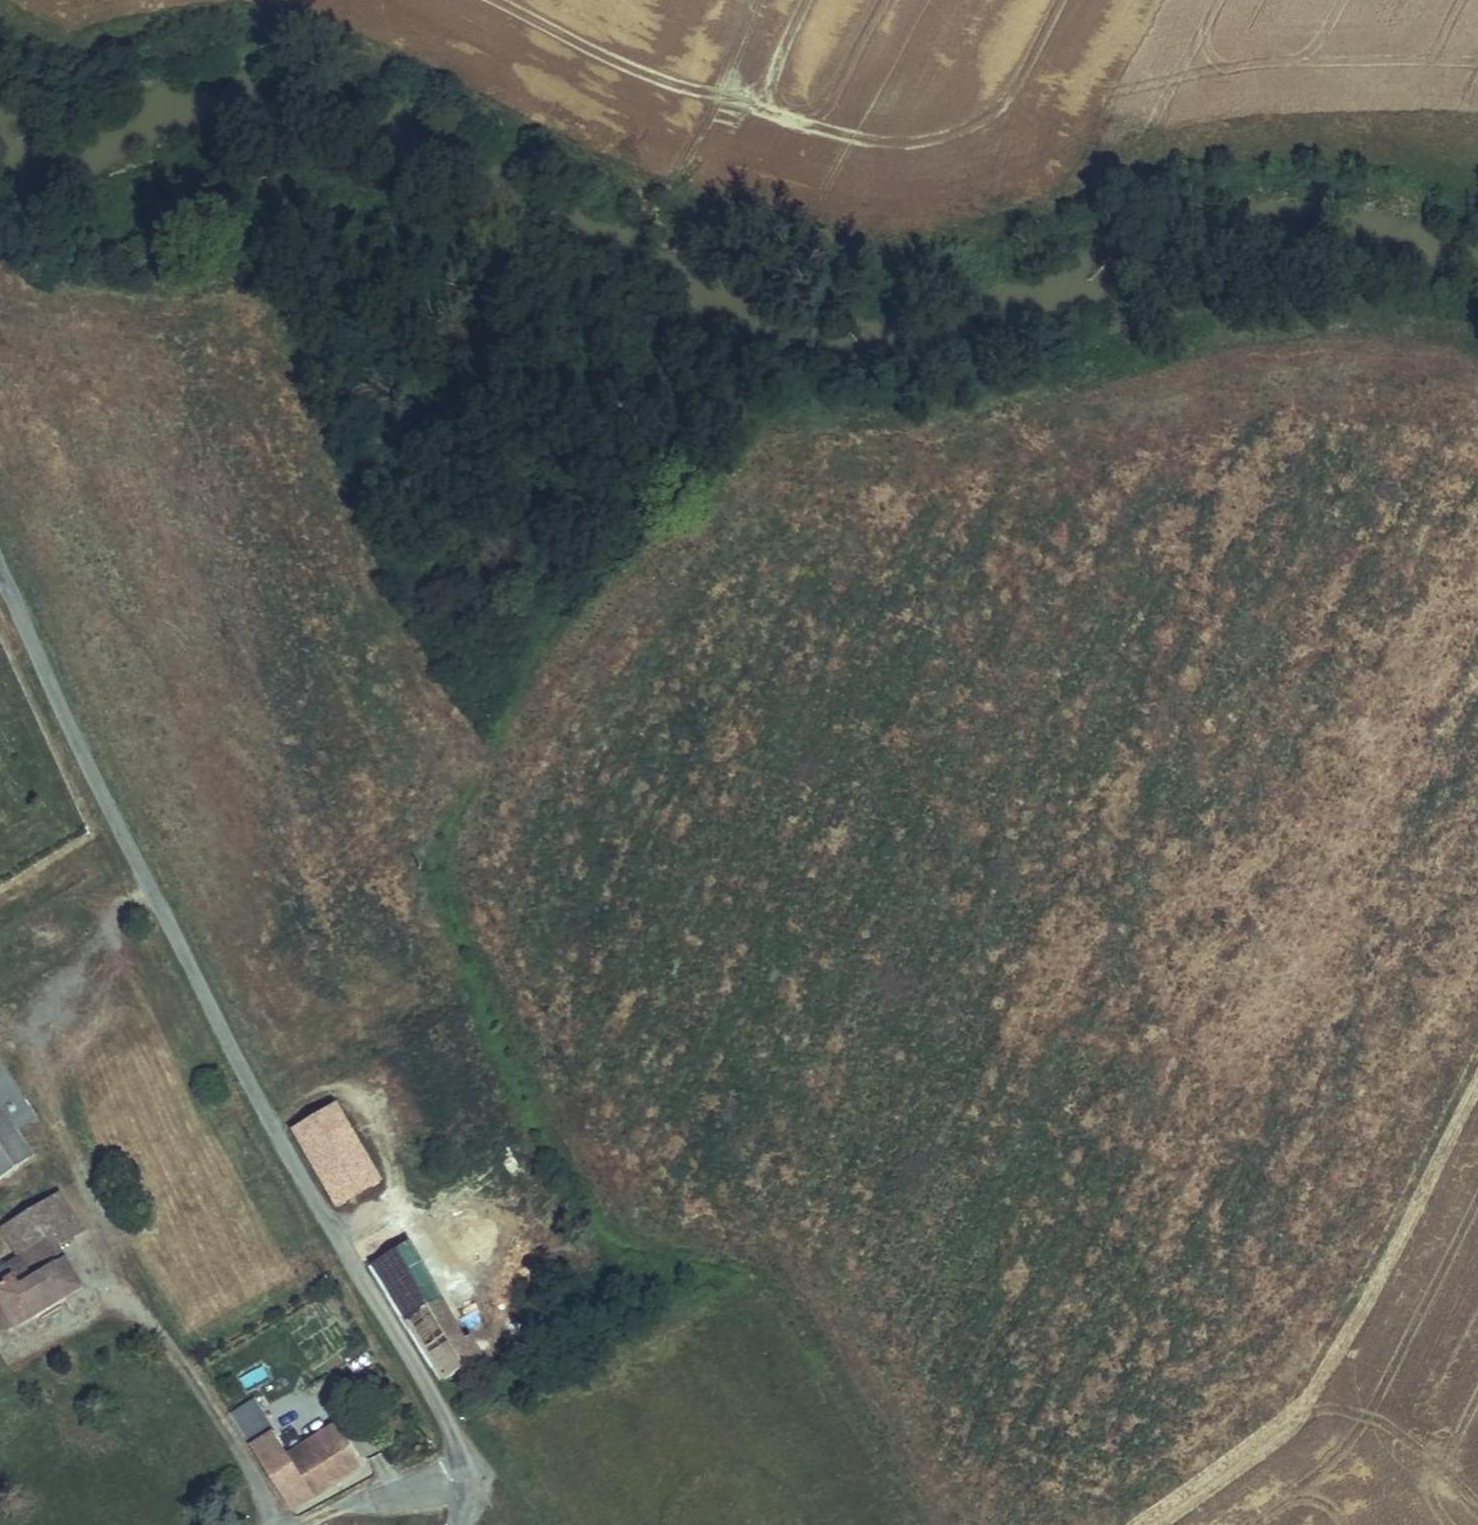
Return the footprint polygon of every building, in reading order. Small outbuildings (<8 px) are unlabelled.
[(12,1127),(32,1115),(2,1067),(0,1063),(0,1108),(12,1127)] [(293,1128),(340,1201),(378,1177),(331,1104),(293,1128)] [(29,1155),(12,1127),(0,1108),(0,1172),(29,1155)] [(14,1326),(38,1310),(79,1286),(56,1248),(83,1232),(56,1192),(0,1226),(19,1256),(0,1267),(0,1304),(14,1326)] [(406,1241),(374,1260),(447,1377),(484,1354),(469,1329),(462,1333),(406,1241)] [(14,1326),(0,1304),(0,1317),(8,1330),(14,1326)] [(255,1398),(228,1413),(235,1424),(261,1410),(255,1398)] [(265,1423),(242,1437),(249,1447),(272,1434),(265,1423)] [(272,1434),(249,1447),(279,1495),(288,1509),(359,1467),(336,1427),(285,1455),(272,1434)]
